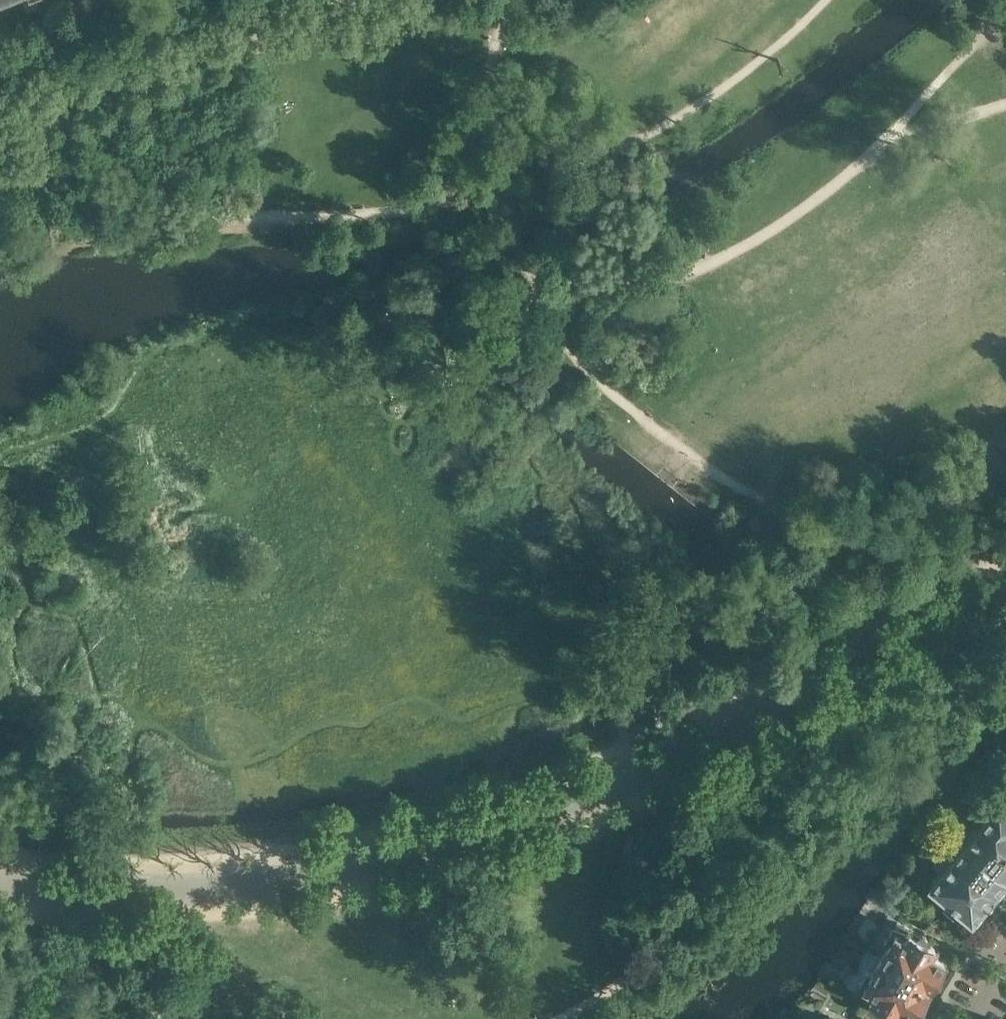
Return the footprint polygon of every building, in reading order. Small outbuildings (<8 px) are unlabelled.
[(27,10),(40,5),(38,0),(24,0),(27,10)] [(40,5),(42,12),(50,9),(47,0),(38,0),(40,5)] [(1005,807),(989,794),(972,814),(981,821),(966,840),(1005,874),(1005,808),(1005,807)] [(1005,877),(1005,874),(966,840),(953,854),(946,848),(935,861),(942,867),(930,883),(943,894),(939,899),(945,903),(943,905),(954,914),(956,911),(966,920),(969,916),(972,918),(984,903),(986,905),(996,893),(994,891),(1005,877)] [(919,1003),(938,970),(941,969),(944,964),(943,961),(944,959),(932,952),(935,946),(908,931),(905,936),(891,928),(859,982),(874,991),(870,996),(897,1012),(900,1006),(913,1014),(914,1011),(917,1011),(920,1006),(919,1003)]
